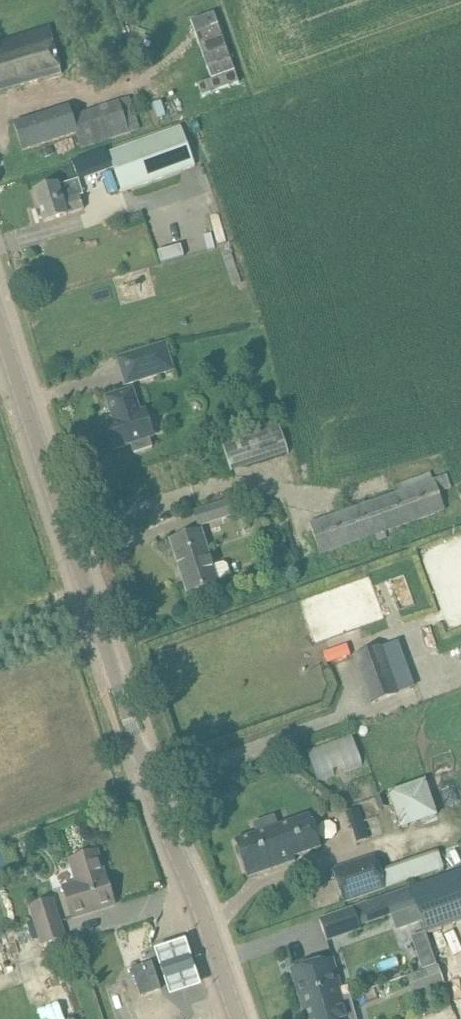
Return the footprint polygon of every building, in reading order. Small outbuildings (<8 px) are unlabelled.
[(215,21),(192,29),(213,87),(199,92),(203,103),(240,90),(215,21)] [(51,32),(0,44),(0,92),(62,78),(51,32)] [(139,129),(129,98),(72,116),(69,106),(14,124),(23,151),(76,133),(81,148),(139,129)] [(180,127),(109,153),(122,191),(194,164),(180,127)] [(97,162),(93,158),(87,158),(83,162),(83,167),(87,171),(93,171),(96,168),(97,162)] [(35,192),(44,223),(69,215),(69,213),(83,209),(80,198),(85,196),(79,180),(60,186),(59,185),(35,192)] [(174,371),(166,344),(118,358),(126,386),(174,371)] [(138,414),(131,391),(106,398),(114,421),(108,423),(110,429),(107,430),(113,448),(130,443),(133,452),(151,447),(148,437),(151,436),(143,412),(138,414)] [(228,470),(288,455),(280,423),(221,437),(228,470)] [(310,524),(321,555),(446,512),(440,493),(453,488),(449,476),(310,524)] [(234,516),(230,502),(193,513),(198,527),(234,516)] [(175,553),(188,593),(217,583),(216,581),(227,578),(229,574),(226,564),(222,562),(211,566),(200,532),(175,539),(179,551),(175,553)] [(381,648),(354,657),(370,704),(397,694),(397,693),(408,689),(400,666),(392,644),(381,648)] [(337,775),(336,771),(362,764),(355,736),(308,748),(315,780),(337,775)] [(389,789),(397,827),(435,819),(428,781),(389,789)] [(380,796),(376,797),(379,808),(388,805),(384,795),(384,794),(380,796)] [(357,842),(370,838),(360,809),(347,813),(357,842)] [(257,834),(235,841),(240,856),(248,878),(295,861),(294,857),(298,856),(322,848),(310,815),(298,820),(279,826),(278,827),(274,817),(254,824),(257,834)] [(104,875),(97,852),(70,860),(78,883),(63,888),(72,916),(114,903),(105,874),(104,875)] [(0,854),(0,872),(8,869),(3,853),(0,854)] [(344,902),(385,888),(375,856),(333,871),(344,902)] [(411,888),(422,923),(425,932),(426,935),(460,922),(460,871),(411,888)] [(353,908),(319,919),(327,942),(361,930),(360,926),(391,916),(396,932),(422,923),(411,888),(410,888),(353,908)] [(53,922),(46,900),(28,905),(41,943),(64,936),(59,921),(53,922)] [(425,932),(411,937),(422,970),(423,969),(424,969),(436,965),(437,964),(426,935),(425,932)] [(187,940),(154,947),(165,997),(198,990),(187,940)] [(305,1009),(341,999),(337,987),(340,986),(332,958),(293,969),(305,1009)] [(161,990),(152,963),(133,969),(142,996),(161,990)] [(436,965),(424,969),(431,989),(445,984),(438,964),(437,964),(436,965)] [(341,999),(305,1009),(307,1018),(347,1018),(341,999)]
